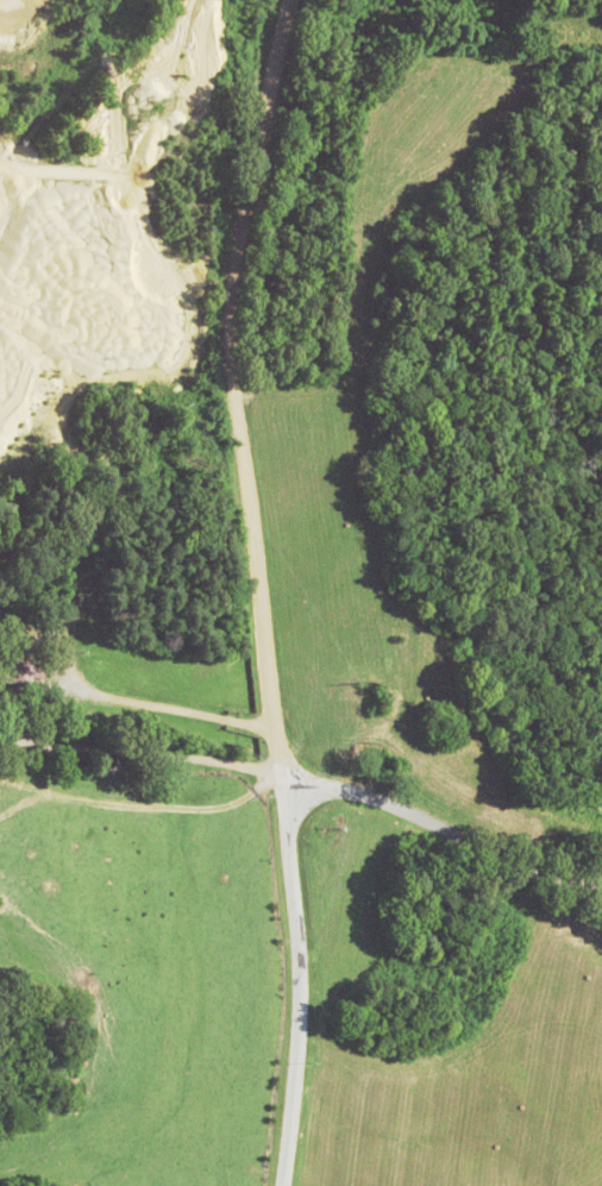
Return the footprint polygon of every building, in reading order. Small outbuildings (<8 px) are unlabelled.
[(16,870),(23,871),(29,841),(22,839),(16,870)]
